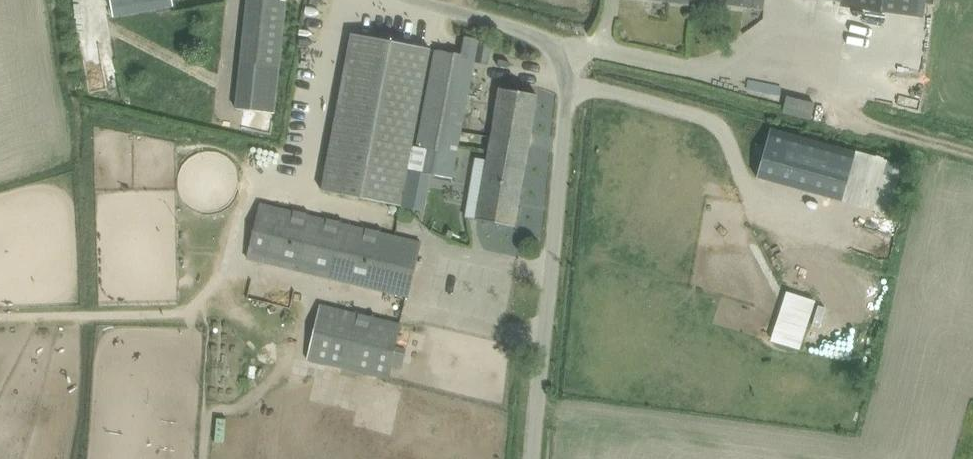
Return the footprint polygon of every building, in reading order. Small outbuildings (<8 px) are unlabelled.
[(174,6),(173,0),(111,0),(114,16),(174,6)] [(238,110),(274,113),(286,1),(280,0),(249,0),(242,62),(243,62),(238,110)] [(703,3),(764,11),(766,0),(704,0),(703,3)] [(923,0),(829,0),(850,3),(850,7),(920,16),(923,0)] [(81,35),(89,92),(119,87),(111,30),(81,35)] [(351,34),(320,191),(339,195),(401,206),(427,69),(432,70),(413,170),(453,178),(476,57),(483,59),(486,47),(478,45),(475,57),(370,37),(351,34)] [(496,108),(491,140),(528,146),(537,94),(500,88),(496,108)] [(783,97),(781,114),(812,117),(814,100),(783,97)] [(904,164),(857,151),(771,126),(756,177),(892,214),(904,164)] [(488,154),(477,220),(515,226),(526,160),(528,146),(491,140),(488,154)] [(261,203),(248,258),(254,259),(265,262),(389,292),(408,297),(421,243),(268,205),(261,203)] [(780,291),(770,342),(802,348),(812,297),(780,291)] [(321,304),(307,360),(389,380),(392,367),(401,369),(406,349),(397,346),(403,323),(321,304)]
